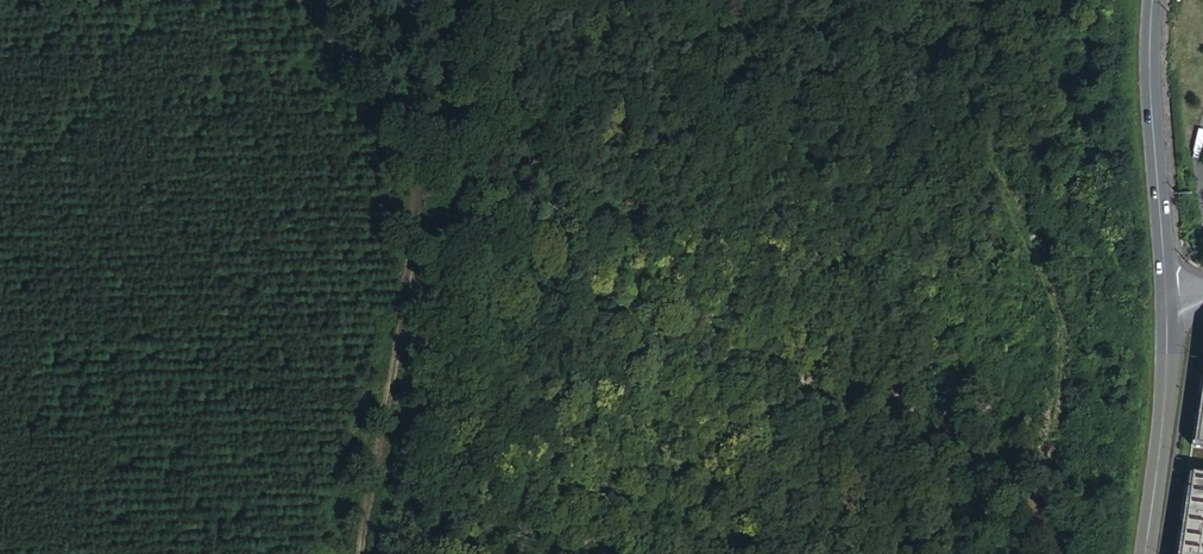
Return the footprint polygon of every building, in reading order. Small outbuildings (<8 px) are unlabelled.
[(1195,454),(1202,455),(1202,392),(1195,454)] [(1191,479),(1180,553),(1202,553),(1202,481),(1191,479)]
